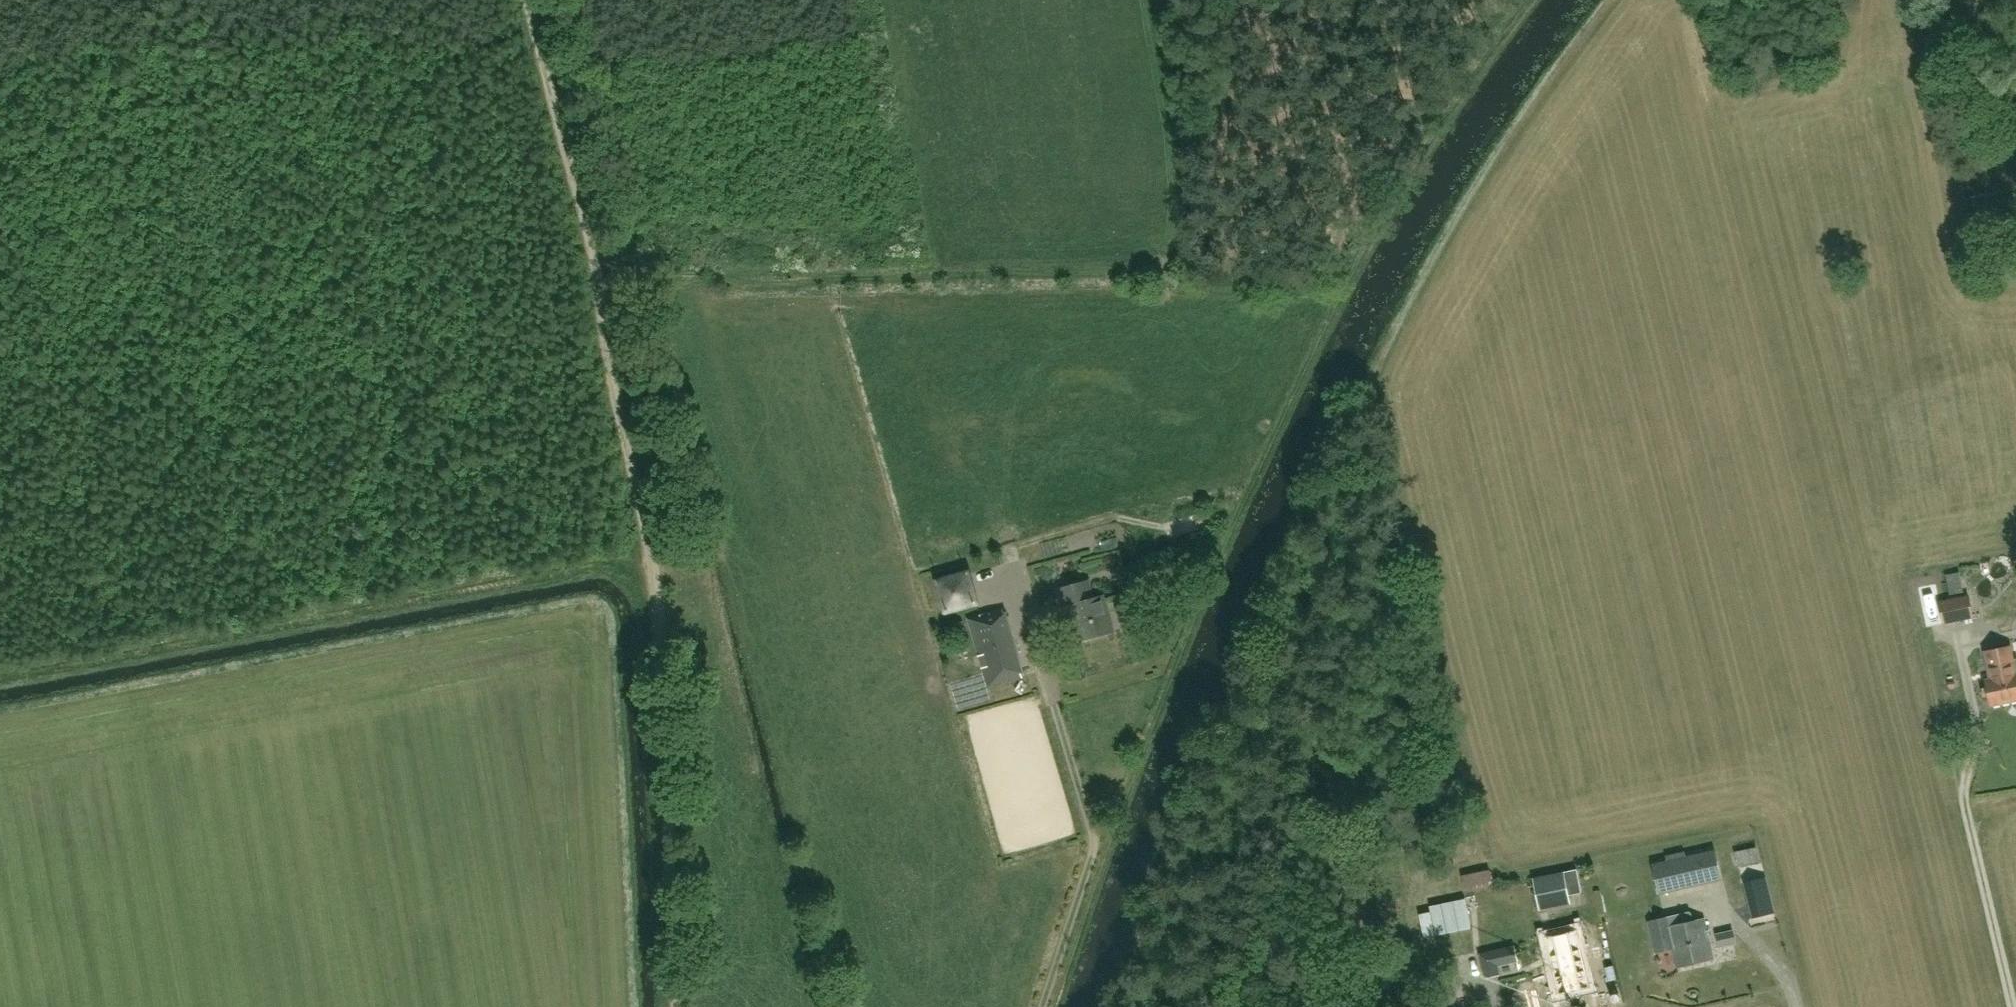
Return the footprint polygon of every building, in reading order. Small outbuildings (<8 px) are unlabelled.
[(1945,574),(1949,594),(1963,592),(1960,571),(1945,574)] [(1068,627),(1078,624),(1083,640),(1113,632),(1103,596),(1094,599),(1089,581),(1058,589),(1068,627)] [(1973,617),(1969,596),(1939,602),(1944,623),(1973,617)] [(968,619),(972,636),(973,636),(987,686),(1026,678),(1007,611),(968,619)] [(1991,679),(1985,680),(1991,705),(2015,700),(2015,674),(2010,646),(1985,652),(1991,679)] [(1734,850),(1738,866),(1760,861),(1757,845),(1734,850)] [(1660,894),(1722,880),(1715,850),(1685,857),(1684,852),(1667,856),(1668,861),(1653,864),(1660,894)] [(1464,891),(1473,889),(1493,885),(1490,869),(1461,876),(1464,891)] [(1565,872),(1534,878),(1541,911),(1571,904),(1570,896),(1565,872)] [(1774,912),(1771,900),(1751,906),(1754,917),(1774,912)] [(1677,968),(1714,959),(1705,918),(1693,921),(1692,913),(1690,912),(1648,922),(1655,952),(1672,948),(1677,968)] [(1545,937),(1559,994),(1590,987),(1577,929),(1545,937)] [(1716,934),(1719,947),(1736,943),(1734,929),(1716,934)] [(1484,979),(1499,975),(1497,967),(1519,962),(1515,944),(1478,953),(1484,979)]
